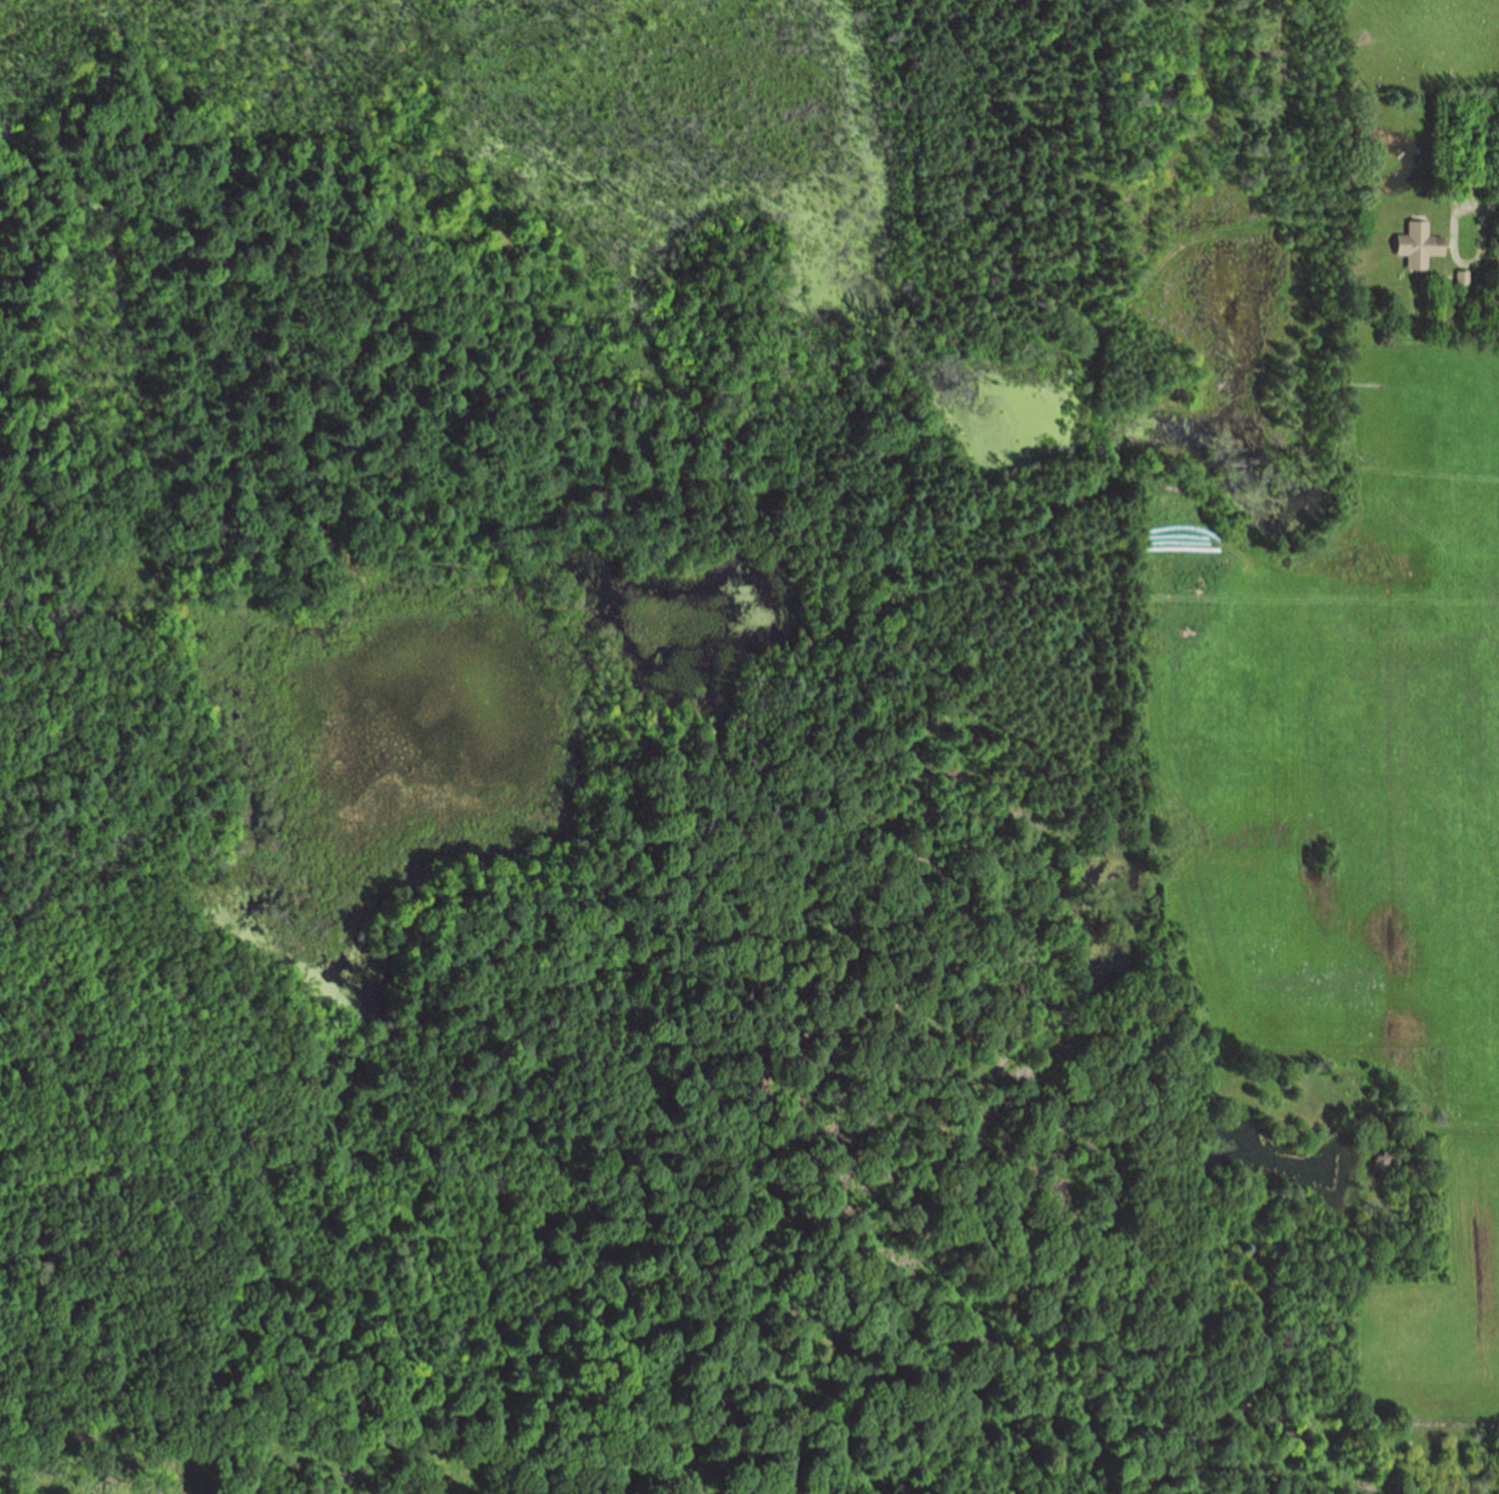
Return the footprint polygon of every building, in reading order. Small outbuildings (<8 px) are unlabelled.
[(1430,225),(1409,225),(1409,239),(1399,239),(1399,259),(1408,259),(1408,274),(1429,274),(1429,259),(1447,259),(1447,240),(1430,240),(1430,225)]
